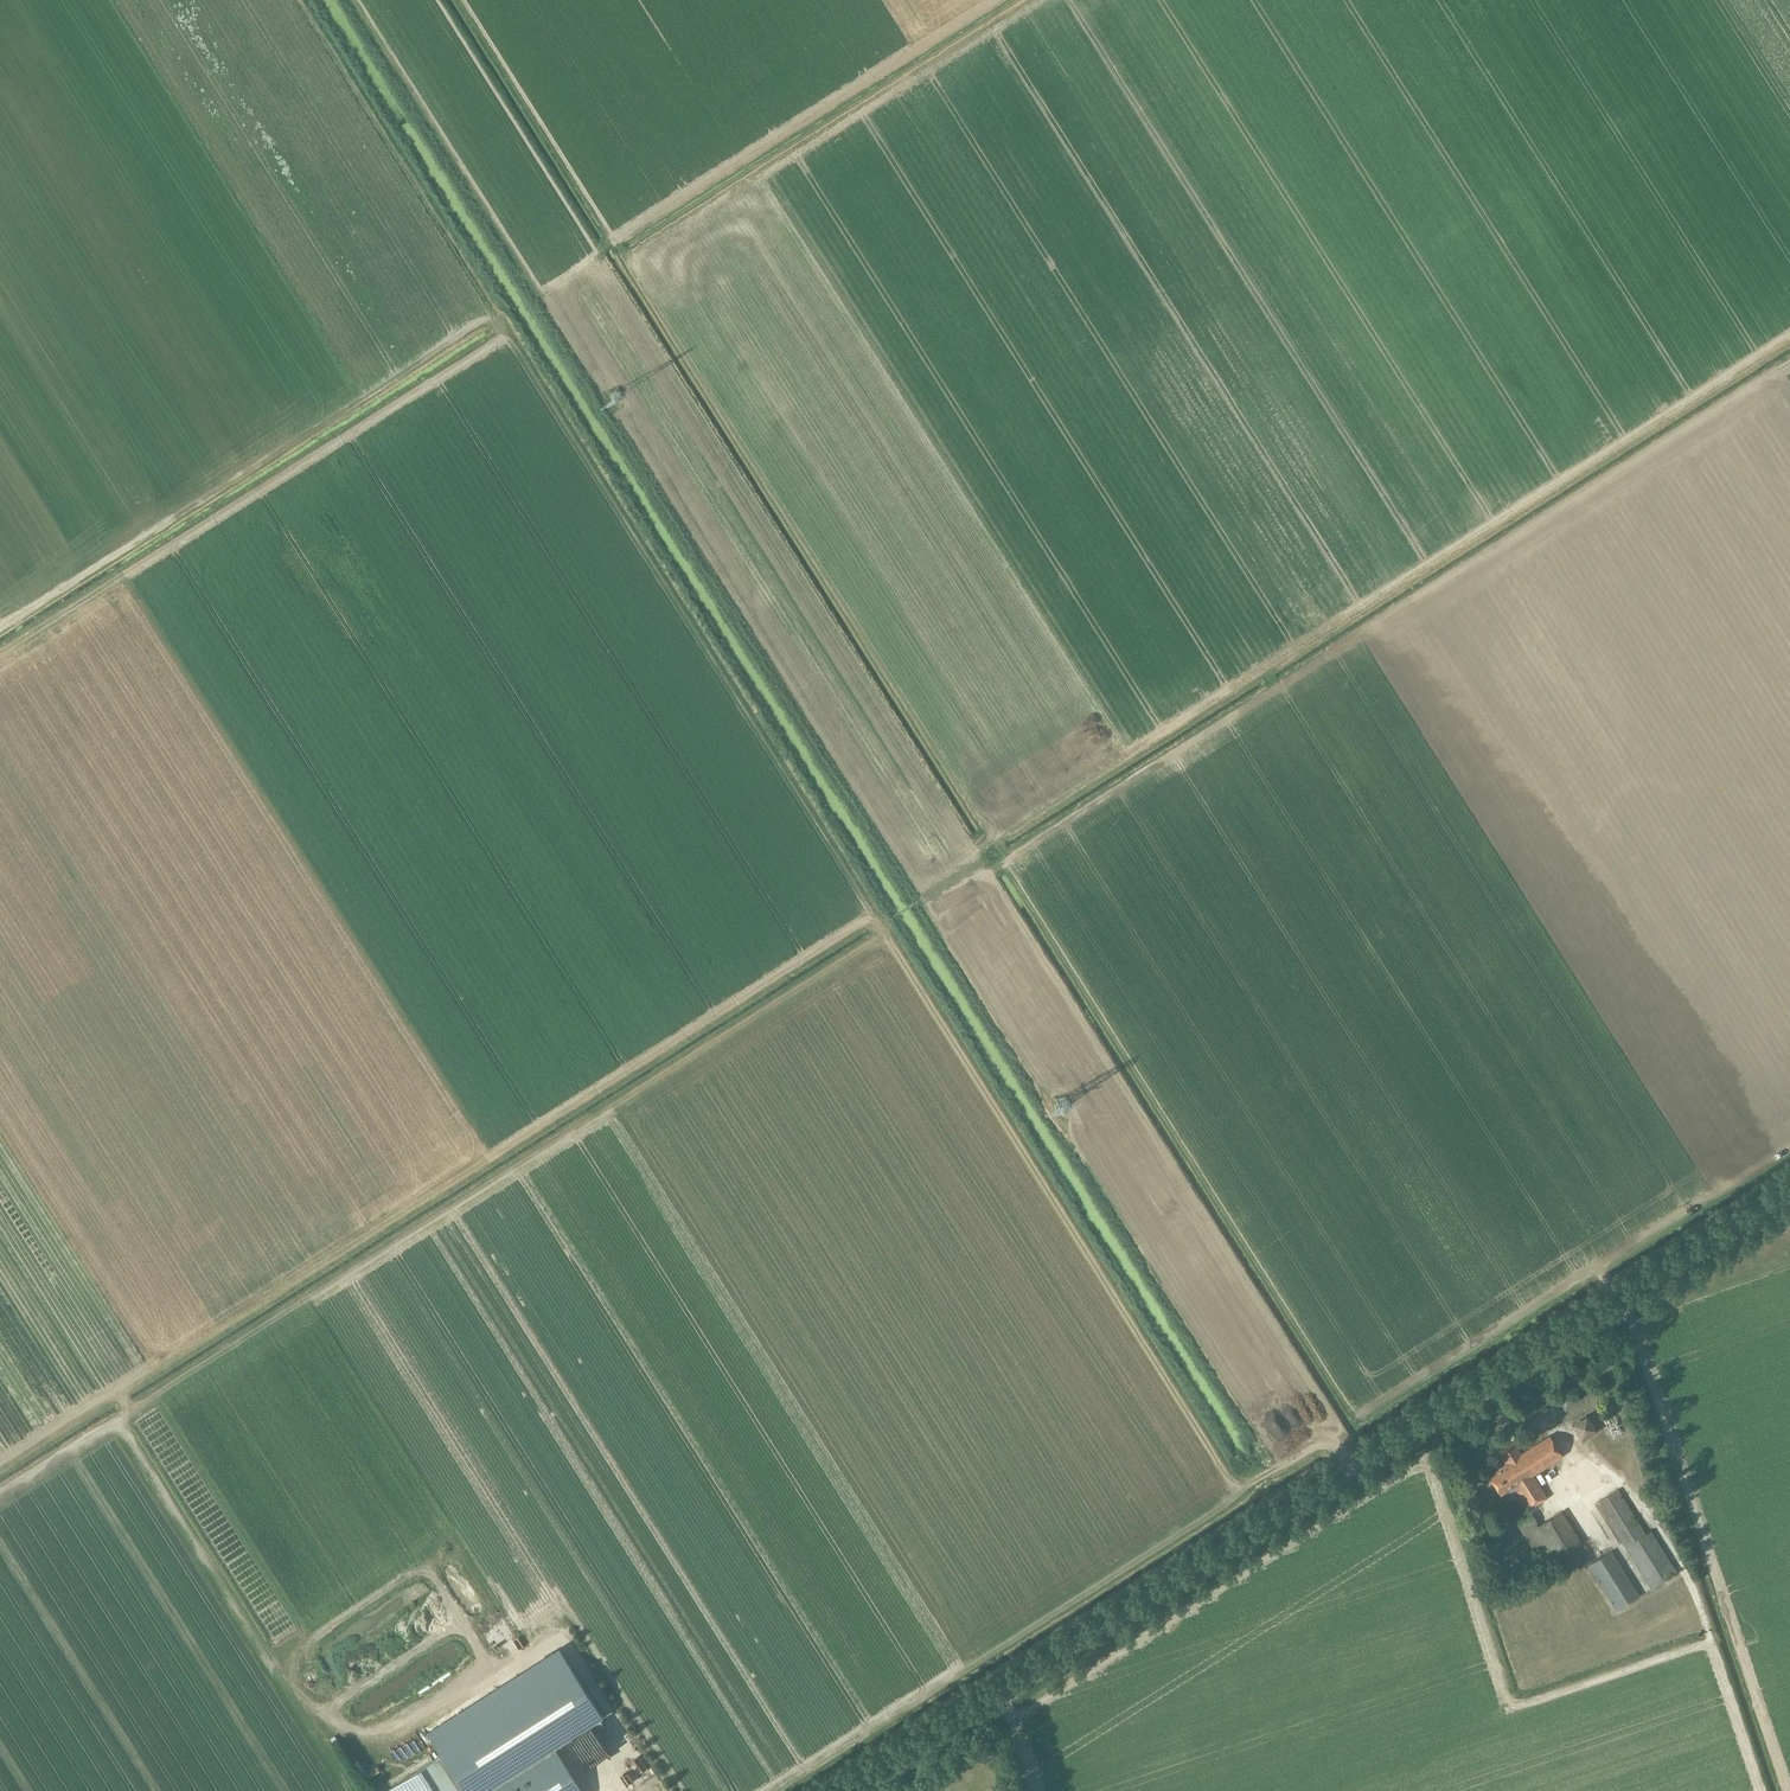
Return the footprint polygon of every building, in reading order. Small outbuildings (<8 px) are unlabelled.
[(1505,1464),(1488,1474),(1501,1494),(1514,1486),(1528,1509),(1546,1497),(1532,1475),(1562,1456),(1549,1436),(1521,1453),(1513,1441),(1497,1451),(1505,1464)] [(1545,1484),(1555,1478),(1551,1472),(1542,1478),(1545,1484)] [(1650,1589),(1677,1572),(1651,1530),(1646,1533),(1618,1489),(1596,1502),(1650,1589)] [(1542,1569),(1582,1543),(1561,1511),(1539,1525),(1532,1514),(1517,1524),(1538,1558),(1536,1559),(1542,1569)] [(1638,1596),(1610,1551),(1587,1566),(1615,1611),(1638,1596)] [(459,1570),(446,1575),(449,1581),(462,1576),(459,1570)] [(386,1790),(582,1790),(554,1748),(601,1716),(567,1664),(435,1750),(439,1756),(386,1790)] [(355,1757),(359,1754),(352,1744),(348,1748),(355,1757)]
